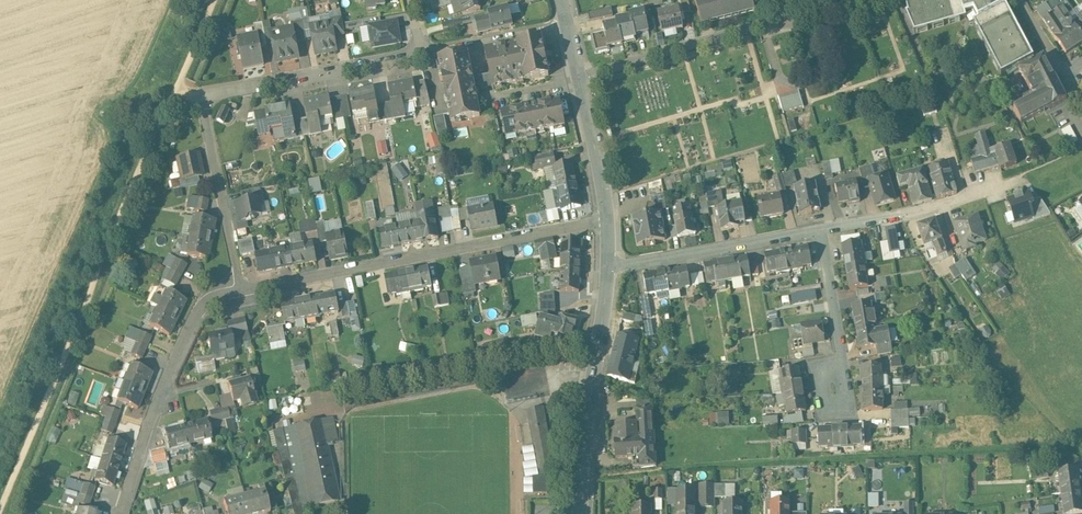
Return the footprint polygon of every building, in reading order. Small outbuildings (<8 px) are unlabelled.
[(367,11),(377,9),(377,7),(385,6),(384,0),(365,0),(367,11)] [(433,10),(452,5),(451,0),(430,0),(433,10)] [(452,5),(453,7),(459,5),(461,13),(481,8),(479,0),(451,0),(452,5)] [(649,2),(651,9),(663,6),(662,0),(657,0),(649,2)] [(683,14),(691,12),(688,0),(680,0),(683,14)] [(702,26),(755,12),(752,0),(695,0),(702,26)] [(1000,0),(917,0),(906,3),(908,12),(906,13),(914,33),(917,32),(917,33),(928,30),(928,29),(933,27),(934,29),(944,26),(944,24),(949,23),(950,24),(960,21),(960,20),(966,18),(965,13),(973,11),(978,19),(973,21),(979,32),(977,32),(982,42),(984,41),(987,46),(985,47),(990,57),(992,56),(994,61),(993,62),(998,72),(1000,71),(1001,74),(1015,67),(1017,71),(1019,70),(1035,61),(1033,57),(1034,57),(1032,54),(1033,53),(1028,43),(1027,44),(1024,39),(1026,38),(1020,29),(1019,29),(1016,24),(1018,24),(1013,14),(1011,15),(1006,4),(1003,5),(1000,0)] [(1066,0),(1060,4),(1068,15),(1073,11),(1066,0)] [(1076,47),(1051,11),(1046,4),(1037,10),(1054,36),(1066,54),(1076,47)] [(1060,4),(1051,11),(1076,47),(1081,43),(1081,35),(1073,22),(1073,23),(1068,15),(1060,4)] [(488,16),(475,19),(479,34),(513,26),(508,7),(487,12),(488,16)] [(290,20),(308,17),(307,8),(289,10),(290,20)] [(612,9),(604,10),(606,18),(613,16),(612,9)] [(604,10),(588,14),(590,21),(606,18),(604,10)] [(679,10),(658,14),(662,33),(683,29),(679,10)] [(644,12),(630,15),(630,18),(631,18),(634,36),(635,36),(648,33),(644,12)] [(380,18),(363,21),(364,28),(369,27),(369,26),(381,24),(380,18)] [(630,18),(617,21),(617,24),(618,23),(621,42),(622,42),(635,39),(635,36),(634,36),(631,18),(630,18)] [(345,35),(342,19),(331,21),(331,23),(332,23),(335,37),(345,35)] [(462,19),(442,24),(444,31),(464,26),(462,19)] [(309,21),(303,22),(306,39),(312,37),(310,27),(309,21)] [(302,22),(291,24),(292,29),(293,29),(296,43),(306,41),(306,39),(302,22)] [(381,24),(369,26),(369,27),(373,48),(401,43),(397,22),(381,24)] [(263,23),(254,25),(256,35),(258,35),(265,33),(263,23)] [(331,23),(310,27),(312,37),(316,55),(337,51),(335,37),(332,23),(331,23)] [(617,24),(604,26),(605,33),(608,48),(623,44),(622,42),(621,42),(618,23),(617,24)] [(292,29),(271,34),(273,44),(277,63),(299,59),(296,43),(293,29),(292,29)] [(265,33),(258,35),(261,48),(267,46),(267,45),(265,35),(265,33)] [(605,33),(592,36),(596,53),(609,51),(608,48),(605,33)] [(271,34),(265,35),(267,45),(273,44),(271,34)] [(256,35),(238,39),(243,69),(264,65),(261,48),(258,35),(256,35)] [(541,39),(485,50),(493,88),(549,77),(541,39)] [(480,117),(468,54),(439,59),(452,123),(480,117)] [(1067,100),(1044,57),(1035,61),(1019,70),(1032,95),(1023,99),(1026,104),(1014,110),(1021,124),(1067,100)] [(947,71),(937,71),(935,66),(935,67),(936,71),(934,76),(936,82),(941,84),(947,82),(950,77),(948,72),(952,71),(952,70),(947,71)] [(490,75),(483,76),(486,89),(493,88),(490,75)] [(482,77),(477,78),(477,77),(476,78),(479,90),(486,89),(483,76),(482,76),(482,77)] [(413,82),(389,87),(392,104),(395,119),(406,117),(403,103),(417,101),(414,86),(413,82)] [(425,84),(414,86),(417,101),(418,107),(430,105),(425,84)] [(374,90),(350,94),(353,113),(367,110),(370,124),(380,122),(377,107),(374,90)] [(799,90),(778,97),(784,114),(804,108),(799,90)] [(929,104),(921,106),(924,116),(937,113),(932,95),(927,97),(929,104)] [(347,97),(340,98),(344,119),(351,118),(347,97)] [(329,98),(305,103),(308,120),(309,120),(312,135),(322,133),(319,119),(333,117),(329,98)] [(340,98),(332,99),(336,121),(344,119),(340,98)] [(560,101),(545,104),(550,129),(564,126),(565,126),(565,125),(560,103),(561,103),(560,101)] [(392,104),(385,106),(388,121),(395,119),(392,104)] [(545,104),(531,107),(536,132),(550,129),(545,104)] [(290,106),(266,110),(266,111),(269,129),(273,128),(275,142),(286,140),(296,138),(293,123),(294,123),(290,106)] [(385,106),(377,107),(380,122),(388,121),(385,106)] [(223,107),(217,121),(224,124),(230,110),(223,107)] [(531,107),(517,110),(521,134),(536,132),(531,107)] [(517,110),(503,113),(501,113),(502,114),(506,136),(506,138),(521,134),(517,110)] [(266,111),(255,113),(258,126),(259,135),(270,133),(269,129),(266,111)] [(258,126),(255,113),(250,114),(247,128),(258,126)] [(444,116),(434,119),(438,138),(448,135),(444,116)] [(308,120),(301,122),(304,137),(312,135),(309,120),(308,120)] [(794,120),(788,121),(791,133),(797,131),(794,120)] [(294,123),(293,123),(296,138),(304,137),(301,122),(294,123)] [(437,133),(427,136),(431,149),(441,146),(437,133)] [(985,134),(975,137),(978,147),(969,150),(973,161),(971,161),(975,174),(1000,167),(994,151),(991,152),(989,148),(985,134)] [(378,143),(379,155),(388,154),(387,141),(378,143)] [(997,150),(994,151),(1000,167),(1001,170),(1017,165),(1010,145),(997,150)] [(553,154),(537,157),(540,168),(556,165),(553,154)] [(198,155),(177,159),(178,163),(172,164),(174,175),(180,174),(182,180),(198,177),(202,176),(198,155)] [(443,157),(436,158),(438,177),(446,175),(443,157)] [(830,162),(823,163),(826,179),(833,178),(830,162)] [(399,181),(408,176),(400,163),(391,169),(399,181)] [(952,178),(948,163),(928,169),(932,183),(952,178)] [(572,165),(555,168),(559,189),(576,185),(572,165)] [(872,166),(859,170),(863,183),(864,189),(871,187),(869,181),(876,179),(872,166)] [(924,170),(897,178),(900,188),(908,186),(914,206),(932,201),(924,170)] [(794,172),(781,176),(785,188),(798,184),(794,172)] [(781,176),(774,178),(779,194),(786,191),(785,188),(781,176)] [(876,179),(869,181),(871,187),(877,206),(894,201),(887,176),(876,179)] [(198,177),(182,180),(178,181),(180,188),(200,184),(198,177)] [(952,178),(932,183),(937,199),(957,194),(952,178)] [(318,180),(308,182),(310,192),(320,190),(318,180)] [(857,183),(833,187),(835,195),(836,200),(838,199),(839,204),(848,203),(849,205),(860,203),(857,183)] [(816,184),(795,188),(800,214),(821,210),(816,184)] [(559,189),(558,189),(562,210),(581,207),(577,185),(576,185),(559,189)] [(261,189),(241,192),(243,201),(262,197),(261,189)] [(713,193),(705,194),(708,208),(716,207),(713,193)] [(1028,195),(1006,203),(1014,227),(1037,219),(1028,195)] [(664,196),(651,198),(653,212),(666,210),(664,196)] [(780,196),(758,200),(762,219),(784,215),(780,196)] [(195,210),(197,198),(188,197),(186,209),(195,210)] [(243,201),(236,203),(239,222),(247,220),(249,218),(251,220),(255,219),(256,216),(262,215),(259,204),(264,203),(262,197),(243,201)] [(197,198),(195,210),(206,212),(208,200),(197,198)] [(373,202),(364,204),(368,221),(376,219),(373,202)] [(432,202),(416,206),(419,223),(423,242),(423,240),(428,239),(428,241),(439,239),(432,202)] [(742,204),(718,209),(722,230),(739,227),(738,223),(745,222),(742,204)] [(491,206),(468,211),(472,231),(495,227),(491,206)] [(690,206),(673,209),(675,220),(676,226),(678,238),(696,235),(692,217),(690,206)] [(394,207),(385,209),(386,217),(396,216),(394,207)] [(552,211),(540,214),(541,222),(554,220),(552,211)] [(660,213),(632,218),(633,226),(634,226),(638,245),(665,241),(660,213)] [(977,216),(954,224),(963,251),(975,247),(974,245),(986,241),(977,216)] [(460,217),(452,218),(454,232),(462,230),(460,217)] [(215,221),(193,218),(190,237),(211,241),(215,221)] [(452,218),(440,220),(442,234),(454,232),(452,218)] [(239,222),(237,222),(238,230),(249,228),(247,220),(239,222)] [(318,231),(316,224),(315,220),(299,223),(301,234),(318,231)] [(935,221),(918,228),(925,247),(933,244),(937,257),(947,253),(935,221)] [(328,242),(327,236),(325,222),(316,224),(318,231),(320,243),(328,242)] [(411,223),(398,226),(402,245),(402,246),(423,242),(419,223),(411,225),(411,223)] [(398,226),(385,229),(385,230),(377,232),(380,250),(402,245),(398,226)] [(676,226),(670,227),(672,239),(678,238),(676,226)] [(896,227),(886,229),(890,254),(900,252),(896,227)] [(344,231),(335,232),(333,235),(327,236),(328,242),(331,260),(348,257),(344,231)] [(859,235),(841,238),(842,247),(861,244),(859,235)] [(211,241),(190,237),(187,256),(208,260),(211,241)] [(252,239),(238,242),(241,256),(256,253),(252,239)] [(553,239),(535,242),(537,250),(541,250),(554,247),(553,239)] [(313,244),(305,246),(304,244),(291,247),(295,266),(316,262),(313,244)] [(861,244),(842,247),(846,268),(866,265),(866,263),(864,255),(864,252),(862,252),(861,244)] [(514,246),(502,248),(504,256),(516,254),(514,246)] [(278,251),(256,255),(260,274),(295,267),(295,266),(291,247),(278,249),(278,251)] [(556,253),(554,247),(541,250),(543,261),(551,259),(556,258),(555,253),(556,253)] [(808,248),(787,252),(790,271),(803,269),(803,267),(811,266),(808,248)] [(580,250),(562,249),(561,271),(580,271),(580,250)] [(787,252),(765,255),(768,273),(777,272),(777,273),(790,271),(787,252)] [(871,254),(864,255),(866,263),(873,261),(871,254)] [(172,257),(166,268),(171,270),(176,260),(176,259),(172,257)] [(494,258),(470,263),(473,279),(474,285),(475,285),(498,281),(494,258)] [(553,270),(551,259),(543,261),(536,262),(538,273),(553,270)] [(747,259),(726,262),(729,282),(742,279),(742,278),(750,276),(747,259)] [(976,275),(965,259),(955,265),(962,275),(966,282),(976,275)] [(187,265),(176,260),(171,270),(181,276),(187,265)] [(1001,261),(992,268),(1002,281),(1011,274),(1001,261)] [(726,262),(704,266),(708,284),(716,282),(716,284),(729,282),(726,262)] [(866,265),(846,268),(849,290),(868,287),(866,279),(868,278),(866,265)] [(962,275),(955,265),(949,270),(955,280),(962,275)] [(166,268),(161,279),(165,281),(171,270),(166,268)] [(428,269),(407,273),(410,292),(423,290),(423,289),(431,287),(428,269)] [(687,269),(665,273),(669,292),(682,290),(681,288),(690,287),(687,269)] [(181,276),(171,270),(165,281),(176,287),(181,276)] [(580,271),(561,271),(561,292),(579,292),(580,271)] [(407,273),(385,277),(389,295),(397,293),(397,295),(410,292),(407,273)] [(665,273),(643,276),(647,295),(655,293),(655,295),(658,294),(659,297),(666,296),(666,293),(669,292),(665,273)] [(473,279),(461,281),(464,295),(476,293),(475,285),(474,285),(473,279)] [(1002,284),(985,295),(993,306),(1010,295),(1002,284)] [(186,301),(158,288),(150,305),(158,309),(177,319),(186,301)] [(868,289),(857,291),(858,297),(869,295),(868,289)] [(335,294),(303,300),(303,301),(307,320),(320,318),(320,316),(339,313),(335,294)] [(447,294),(440,295),(442,307),(449,306),(447,294)] [(554,294),(540,295),(540,303),(555,302),(554,294)] [(869,295),(858,297),(859,306),(871,304),(876,303),(875,294),(869,295)] [(440,295),(433,297),(435,308),(442,307),(440,295)] [(303,301),(282,305),(285,323),(293,321),(294,322),(297,322),(298,328),(305,327),(303,321),(307,320),(303,301)] [(649,301),(641,303),(644,316),(651,315),(649,301)] [(555,302),(540,303),(541,314),(556,311),(555,302)] [(348,303),(340,305),(343,319),(350,317),(348,303)] [(859,306),(852,307),(856,328),(876,325),(873,312),(872,312),(871,304),(859,306)] [(177,319),(158,309),(149,327),(169,336),(177,319)] [(636,316),(624,313),(622,321),(634,324),(636,316)] [(536,315),(521,318),(523,328),(538,325),(536,315)] [(560,316),(559,322),(541,318),(535,337),(551,340),(552,335),(554,335),(553,340),(562,342),(563,338),(571,340),(574,329),(575,329),(578,321),(560,316)] [(245,319),(240,320),(243,332),(248,330),(245,319)] [(240,320),(233,322),(236,333),(243,332),(240,320)] [(337,322),(329,324),(332,337),(339,336),(337,322)] [(821,322),(802,325),(804,339),(805,345),(812,343),(824,342),(821,322)] [(876,325),(856,328),(860,350),(876,347),(891,345),(888,330),(877,332),(876,325)] [(268,329),(270,342),(285,339),(283,326),(268,329)] [(136,343),(141,332),(129,327),(124,338),(136,343)] [(152,337),(141,332),(136,343),(147,348),(152,337)] [(230,332),(208,337),(212,355),(214,362),(226,360),(225,352),(234,351),(230,332)] [(639,340),(618,335),(607,377),(635,384),(637,374),(631,372),(639,340)] [(804,339),(793,341),(795,353),(813,350),(812,343),(805,345),(804,339)] [(401,342),(399,350),(416,354),(418,346),(401,342)] [(486,346),(489,357),(503,352),(500,342),(486,346)] [(147,348),(136,343),(131,354),(142,359),(147,348)] [(891,345),(876,347),(878,356),(892,353),(891,345)] [(214,362),(212,355),(196,358),(199,373),(215,370),(214,362)] [(354,355),(352,364),(363,366),(365,357),(354,355)] [(152,373),(131,365),(124,383),(145,391),(152,373)] [(881,366),(862,367),(863,389),(883,388),(883,375),(881,375),(881,366)] [(256,369),(245,372),(247,378),(258,374),(256,369)] [(798,369),(780,372),(781,380),(780,381),(783,394),(802,390),(798,369)] [(538,372),(503,379),(508,401),(546,394),(544,379),(539,380),(538,372)] [(249,379),(228,385),(233,403),(240,401),(243,408),(257,405),(249,379)] [(145,391),(124,383),(115,408),(121,410),(123,404),(138,409),(145,391)] [(883,388),(863,389),(864,410),(883,410),(882,401),(884,401),(883,388)] [(802,390),(783,394),(785,407),(786,407),(788,415),(806,412),(802,390)] [(71,393),(69,404),(76,405),(78,394),(71,393)] [(651,401),(640,402),(640,415),(652,415),(651,401)] [(234,406),(227,408),(230,420),(237,418),(234,406)] [(120,412),(103,407),(100,416),(105,418),(105,420),(116,424),(120,412)] [(227,408),(222,409),(225,421),(230,420),(227,408)] [(222,409),(217,411),(219,422),(225,421),(222,409)] [(908,410),(891,411),(891,420),(909,419),(908,410)] [(217,411),(209,412),(212,424),(219,422),(217,411)] [(730,424),(731,413),(711,412),(711,424),(730,424)] [(652,415),(640,415),(642,440),(643,457),(633,458),(634,468),(656,466),(653,415),(652,415)] [(778,416),(763,417),(763,426),(778,425),(778,416)] [(332,419),(302,426),(304,432),(296,434),(295,431),(284,433),(283,433),(293,477),(294,477),(304,475),(311,507),(339,501),(327,445),(337,443),(332,419)] [(909,419),(891,420),(892,429),(909,428),(909,419)] [(116,424),(105,420),(103,425),(114,429),(116,424)] [(545,421),(530,424),(539,471),(547,469),(554,468),(545,421)] [(207,422),(186,427),(190,445),(212,440),(207,422)] [(636,423),(616,424),(617,441),(637,440),(636,423)] [(114,429),(103,425),(101,431),(112,435),(114,429)] [(186,427),(164,432),(169,450),(190,445),(186,427)] [(862,428),(840,429),(841,448),(854,448),(854,446),(863,446),(862,428)] [(294,477),(293,477),(283,433),(284,433),(283,429),(272,432),(293,513),(304,513),(294,477)] [(840,429),(818,430),(819,448),(828,447),(828,449),(841,448),(840,429)] [(806,430),(792,431),(793,445),(806,444),(806,430)] [(126,446),(105,439),(104,444),(106,445),(101,461),(119,467),(126,446)] [(617,441),(615,441),(616,459),(633,458),(643,457),(642,440),(637,440),(617,441)] [(161,464),(154,465),(156,473),(168,470),(163,450),(158,452),(161,464)] [(158,452),(151,454),(154,465),(161,464),(158,452)] [(277,453),(271,454),(275,467),(281,465),(277,453)] [(119,467),(101,461),(95,482),(112,488),(119,467)] [(547,469),(539,471),(540,477),(547,477),(547,469)] [(1077,470),(1059,473),(1062,494),(1080,492),(1077,470)] [(1047,471),(1031,474),(1032,481),(1048,478),(1047,471)] [(548,494),(547,477),(540,477),(533,477),(533,494),(548,494)] [(66,491),(80,496),(84,484),(70,479),(66,491)] [(203,480),(199,488),(209,492),(213,484),(203,480)] [(84,484),(80,496),(91,499),(95,488),(84,484)] [(726,499),(726,485),(715,486),(715,499),(726,499)] [(715,486),(698,486),(699,507),(715,507),(715,499),(715,486)] [(244,497),(248,513),(266,513),(270,513),(263,487),(257,489),(259,493),(244,497)] [(62,507),(77,511),(79,504),(78,504),(80,496),(66,491),(62,507)] [(677,492),(677,513),(696,513),(695,491),(677,492)] [(1062,494),(1064,513),(1076,513),(1081,513),(1081,508),(1080,492),(1062,494)] [(91,499),(80,496),(78,504),(79,504),(89,507),(91,499)] [(224,502),(227,513),(248,513),(244,497),(224,502)] [(155,499),(145,501),(148,513),(158,513),(155,499)] [(724,503),(724,513),(742,513),(742,503),(724,503)] [(771,503),(771,513),(789,513),(789,503),(771,503)]
